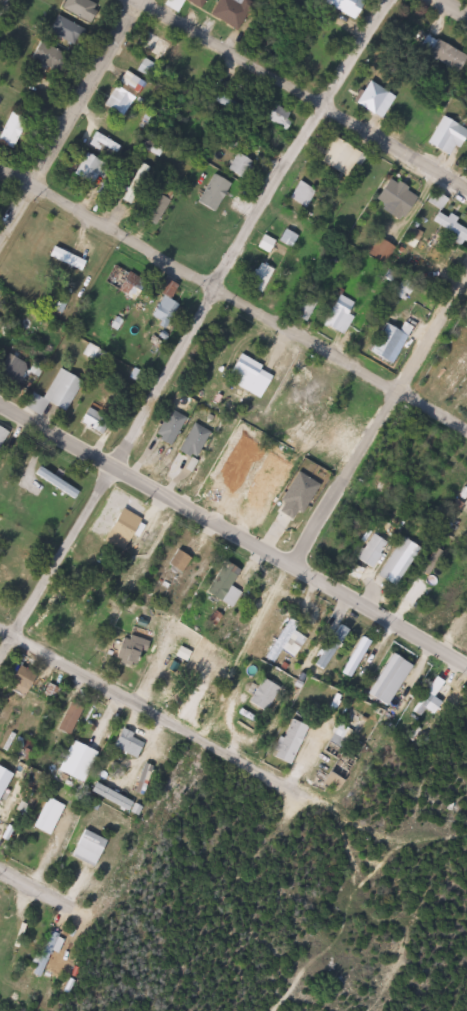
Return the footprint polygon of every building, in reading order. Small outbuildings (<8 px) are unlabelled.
[(64,6),(68,0),(88,0),(101,9),(92,23),(64,6)] [(168,5),(170,0),(186,0),(181,11),(168,5)] [(205,8),(189,0),(209,0),(205,8)] [(214,15),(222,0),(234,0),(252,9),(242,29),(214,15)] [(164,60),(141,44),(152,29),(174,46),(164,60)] [(457,72),(421,52),(430,37),(465,57),(457,72)] [(33,57),(43,39),(74,58),(64,75),(33,57)] [(162,66),(156,78),(140,71),(146,59),(162,66)] [(357,101),(371,79),(396,97),(382,118),(357,101)] [(105,103),(119,84),(132,93),(118,112),(105,103)] [(0,141),(13,111),(30,119),(17,149),(0,141)] [(442,116),(466,132),(466,136),(459,149),(453,145),(446,156),(425,142),(442,116)] [(96,137),(100,132),(122,147),(118,152),(96,137)] [(364,156),(346,177),(323,157),(341,136),(364,156)] [(111,165),(97,186),(76,173),(89,151),(111,165)] [(201,202),(219,173),(235,183),(218,212),(201,202)] [(397,221),(369,201),(387,176),(414,196),(397,221)] [(292,197),(303,182),(317,192),(307,207),(292,197)] [(293,248),(282,241),(289,230),(300,237),(293,248)] [(261,247),(267,236),(277,242),(271,253),(261,247)] [(393,248),(381,267),(364,256),(375,237),(393,248)] [(52,256),(57,246),(89,262),(84,272),(52,256)] [(265,293),(249,284),(263,261),(278,270),(265,293)] [(121,290),(137,270),(152,281),(136,301),(121,290)] [(174,300),(181,303),(170,327),(151,319),(169,279),(181,285),(174,300)] [(355,304),(340,334),(318,323),(333,293),(355,304)] [(323,305),(307,321),(296,309),(313,294),(323,305)] [(366,351),(381,324),(395,332),(400,322),(409,327),(389,364),(366,351)] [(458,350),(466,358),(466,370),(449,391),(434,378),(458,350)] [(19,388),(0,377),(0,367),(8,352),(32,365),(19,388)] [(261,399),(229,377),(245,354),(277,376),(261,399)] [(69,412),(50,402),(43,416),(28,407),(35,393),(47,399),(63,369),(86,381),(69,412)] [(188,421),(172,444),(156,433),(173,410),(188,421)] [(213,432),(198,460),(181,450),(196,423),(213,432)] [(11,433),(0,450),(0,426),(11,433)] [(40,474),(45,467),(81,492),(76,498),(40,474)] [(131,543),(111,529),(127,508),(146,521),(131,543)] [(384,541),(372,568),(355,560),(367,533),(384,541)] [(374,574),(400,536),(417,548),(392,586),(374,574)] [(187,573),(172,566),(180,550),(195,557),(187,573)] [(234,586),(244,593),(234,608),(208,591),(230,559),(245,569),(234,586)] [(289,630),(302,638),(292,657),(277,649),(269,663),(260,658),(283,618),(293,623),(289,630)] [(344,631),(320,668),(310,661),(334,625),(344,631)] [(121,660),(129,634),(152,641),(143,667),(121,660)] [(367,643),(348,677),(337,671),(356,637),(367,643)] [(385,705),(364,694),(385,653),(407,665),(385,705)] [(41,676),(27,698),(10,688),(24,666),(41,676)] [(439,681),(419,717),(410,712),(430,676),(439,681)] [(261,712),(242,702),(255,677),(274,687),(261,712)] [(89,709),(75,736),(61,729),(76,702),(89,709)] [(303,727),(285,765),(265,755),(282,717),(303,727)] [(117,745),(127,730),(147,744),(138,759),(117,745)] [(15,760),(27,739),(40,746),(28,767),(15,760)] [(87,783),(62,772),(76,741),(101,753),(87,783)] [(158,768),(151,796),(137,793),(144,765),(158,768)] [(137,802),(132,811),(97,793),(101,784),(137,802)] [(68,807),(52,836),(37,827),(53,798),(68,807)] [(96,868),(74,856),(87,830),(110,841),(96,868)]
